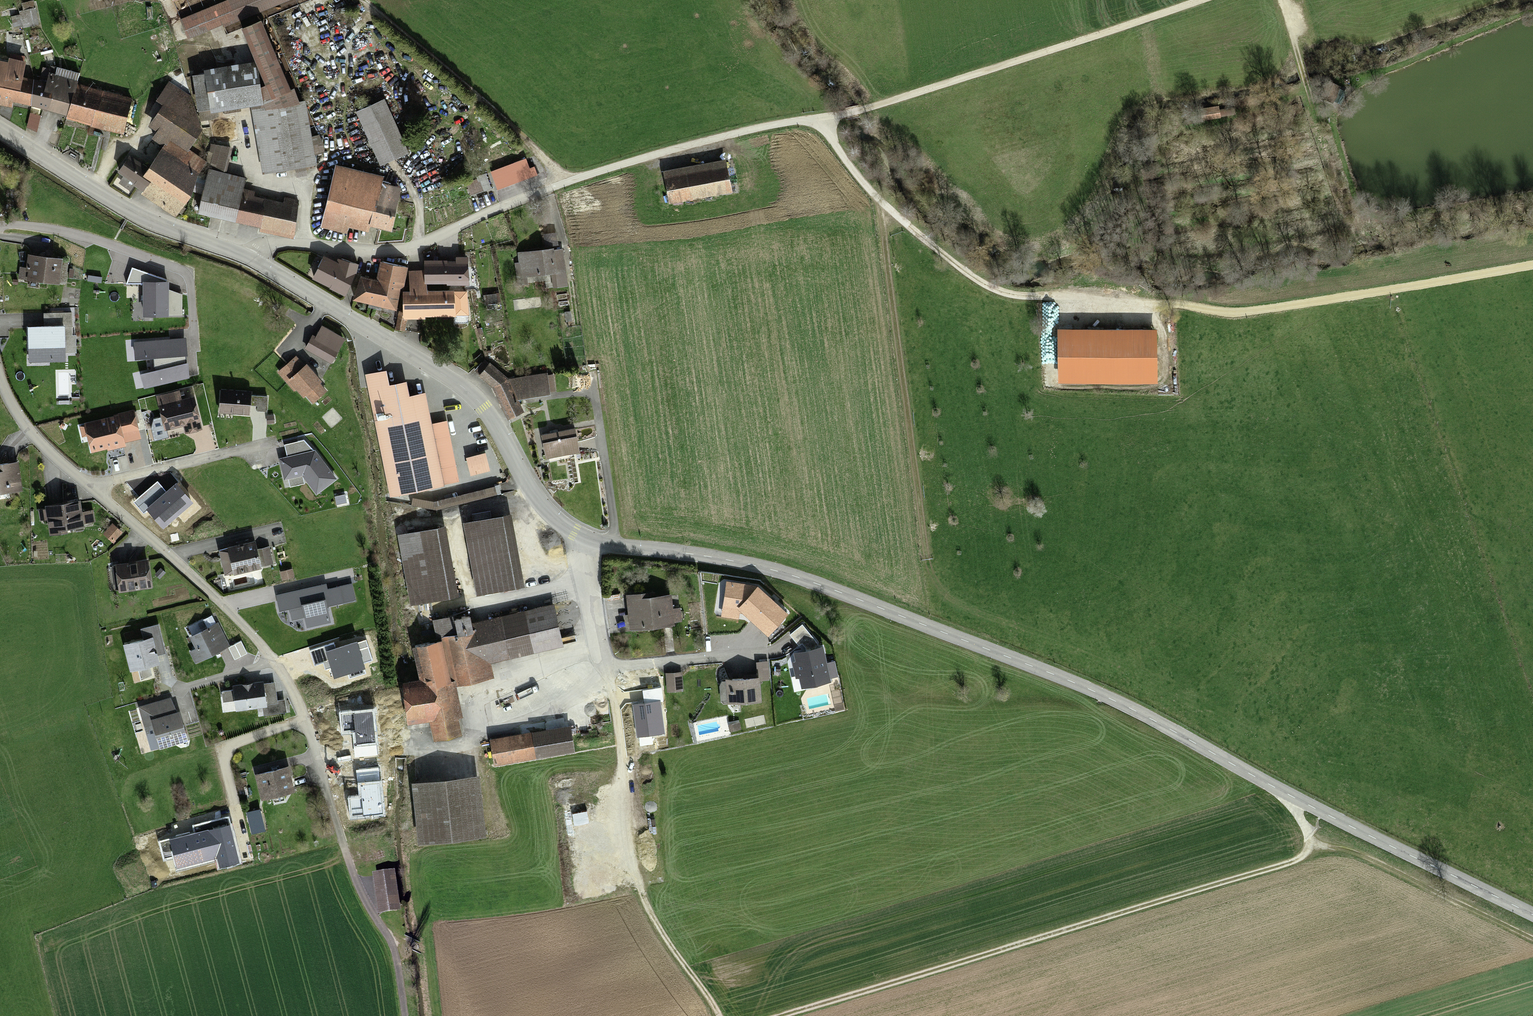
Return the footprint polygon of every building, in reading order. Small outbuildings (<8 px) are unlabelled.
[(179,21),(188,44),(294,1),(294,0),(232,0),(179,21)] [(34,4),(22,6),(23,16),(25,28),(37,27),(34,4)] [(25,28),(23,16),(10,17),(11,30),(25,28)] [(258,107),(250,108),(259,174),(313,166),(311,156),(322,155),(319,140),(309,141),(304,105),(296,106),(296,97),(264,23),(240,33),(254,66),(258,107)] [(9,107),(9,102),(27,105),(31,82),(20,80),(23,64),(7,61),(2,81),(0,81),(0,106),(9,107)] [(254,66),(203,73),(204,78),(209,114),(250,108),(258,107),(254,66)] [(57,71),(55,81),(75,86),(77,76),(57,71)] [(209,114),(204,78),(191,79),(197,116),(209,114)] [(66,119),(75,86),(55,81),(48,79),(46,85),(39,109),(39,112),(66,119)] [(31,82),(27,105),(39,109),(46,85),(31,82)] [(1323,98),(1332,103),(1340,89),(1330,84),(1323,98)] [(75,86),(66,119),(122,135),(131,102),(75,86)] [(384,103),(356,115),(379,166),(406,154),(384,103)] [(169,143),(185,153),(199,133),(162,108),(148,128),(156,134),(150,143),(163,152),(169,143)] [(148,173),(137,189),(173,214),(205,168),(185,153),(169,143),(163,152),(148,173)] [(208,172),(223,175),(228,150),(211,146),(206,166),(209,166),(208,172)] [(137,189),(148,173),(129,160),(118,175),(137,189)] [(726,160),(663,172),(669,205),(732,192),(726,160)] [(523,162),(502,169),(506,184),(528,177),(523,162)] [(346,226),(367,230),(368,227),(377,186),(379,179),(335,170),(322,228),(345,233),(346,226)] [(208,172),(198,214),(233,222),(239,198),(243,180),(223,175),(208,172)] [(479,181),(482,192),(490,189),(485,176),(478,179),(479,181)] [(479,181),(466,185),(470,196),(482,192),(479,181)] [(398,190),(377,186),(368,227),(389,231),(398,190)] [(282,208),(239,198),(233,222),(291,234),(298,204),(283,201),(282,208)] [(561,251),(517,255),(519,276),(563,271),(561,251)] [(66,262),(27,258),(26,271),(20,270),(19,281),(63,286),(66,262)] [(323,259),(312,281),(343,297),(357,272),(339,262),(336,266),(323,259)] [(423,279),(423,285),(467,285),(467,267),(445,266),(445,263),(423,263),(423,279)] [(358,280),(354,303),(396,311),(400,290),(402,291),(406,271),(379,266),(376,283),(358,280)] [(169,283),(167,283),(167,280),(132,268),(126,284),(143,284),(143,318),(169,317),(169,315),(182,315),(182,294),(169,290),(169,283)] [(423,285),(423,279),(410,279),(410,293),(403,293),(403,319),(454,319),(454,293),(423,293),(423,285)] [(466,293),(454,293),(454,319),(454,323),(466,323),(466,293)] [(493,296),(483,298),(485,307),(495,306),(493,296)] [(44,327),(28,327),(29,363),(66,362),(65,354),(77,353),(76,336),(72,336),(72,313),(43,313),(44,327)] [(323,326),(315,339),(337,352),(341,354),(344,349),(340,347),(345,338),(323,326)] [(1156,333),(1058,333),(1058,385),(1156,385),(1156,333)] [(312,337),(304,350),(330,365),(337,352),(315,339),(312,337)] [(154,372),(140,375),(144,389),(189,379),(188,363),(186,364),(186,357),(187,357),(186,338),(134,343),(135,361),(153,359),(154,372)] [(296,356),(277,372),(294,392),(296,390),(303,399),(306,397),(313,404),(327,392),(320,384),(322,382),(307,364),(305,366),(296,356)] [(479,378),(492,389),(507,420),(523,413),(517,400),(509,382),(489,366),(479,378)] [(385,372),(364,377),(389,500),(442,490),(423,396),(407,399),(405,385),(388,389),(385,372)] [(546,376),(509,382),(517,400),(549,397),(548,393),(546,378),(546,376)] [(179,391),(156,396),(161,418),(153,420),(151,429),(154,441),(169,438),(167,431),(184,427),(185,434),(203,430),(195,397),(182,400),(179,391)] [(220,392),(219,415),(248,416),(248,406),(248,398),(248,393),(220,392)] [(248,398),(248,406),(257,406),(257,410),(265,410),(265,398),(248,398)] [(118,415),(84,423),(84,425),(79,427),(82,438),(87,437),(91,453),(107,449),(108,451),(126,447),(125,444),(141,440),(134,410),(117,414),(118,415)] [(573,432),(541,437),(545,460),(577,454),(573,432)] [(287,457),(279,459),(284,480),(288,480),(290,487),(304,484),(303,477),(317,495),(337,480),(315,451),(313,451),(304,441),(285,445),(287,457)] [(469,460),(455,462),(458,483),(472,481),(469,460)] [(16,466),(0,467),(0,494),(18,492),(16,466)] [(48,521),(50,534),(81,530),(81,526),(92,524),(90,514),(79,516),(78,505),(46,509),(47,512),(39,513),(41,523),(48,521)] [(465,526),(477,596),(520,589),(508,518),(465,526)] [(442,530),(397,539),(410,605),(455,596),(442,530)] [(255,542),(218,551),(225,576),(233,574),(234,576),(262,570),(262,567),(257,550),(255,542)] [(270,547),(257,550),(262,567),(274,564),(270,547)] [(146,564),(115,567),(117,592),(148,589),(146,564)] [(280,572),(282,580),(294,577),(292,569),(280,572)] [(740,614),(742,614),(768,637),(788,615),(758,587),(726,582),(721,617),(739,620),(740,614)] [(326,584),(275,596),(279,613),(289,611),(292,621),(304,618),(307,628),(331,623),(328,608),(357,601),(353,584),(327,590),(326,584)] [(654,596),(627,598),(630,631),(673,627),(671,599),(654,600),(654,596)] [(443,643),(452,685),(490,678),(487,664),(560,649),(552,610),(472,627),(470,620),(452,624),(455,638),(443,640),(443,643)] [(195,649),(189,652),(195,664),(230,647),(218,623),(216,624),(212,616),(203,620),(207,628),(189,637),(195,649)] [(443,640),(455,638),(452,624),(451,620),(433,624),(436,642),(443,640)] [(143,640),(123,645),(130,672),(160,665),(157,656),(166,654),(159,625),(141,629),(143,640)] [(802,625),(790,635),(799,647),(802,644),(805,649),(806,651),(819,648),(817,643),(802,625)] [(452,685),(443,643),(412,649),(419,684),(404,687),(407,725),(430,722),(433,738),(462,735),(452,685)] [(806,651),(793,654),(795,662),(792,663),(796,679),(799,679),(801,689),(831,683),(830,679),(838,677),(834,662),(827,663),(823,647),(819,648),(806,651)] [(756,662),(757,678),(760,678),(760,681),(769,680),(768,662),(756,662)] [(682,672),(665,674),(667,693),(684,692),(682,672)] [(757,678),(726,680),(726,682),(722,682),(719,687),(720,702),(727,702),(727,705),(761,702),(760,681),(760,678),(757,678)] [(233,690),(222,692),(223,703),(234,702),(236,712),(263,708),(264,716),(286,713),(285,700),(278,701),(275,683),(264,684),(264,682),(232,686),(233,690)] [(170,698),(138,707),(151,751),(159,749),(159,751),(188,742),(180,712),(177,713),(170,698)] [(740,723),(728,725),(730,732),(741,730),(740,723)] [(530,736),(533,759),(572,754),(569,731),(530,736)] [(530,736),(490,741),(493,765),(533,759),(530,736)] [(255,771),(262,797),(295,789),(289,763),(255,771)] [(480,777),(414,784),(420,843),(486,836),(480,777)] [(393,877),(374,879),(378,917),(397,914),(393,877)]
